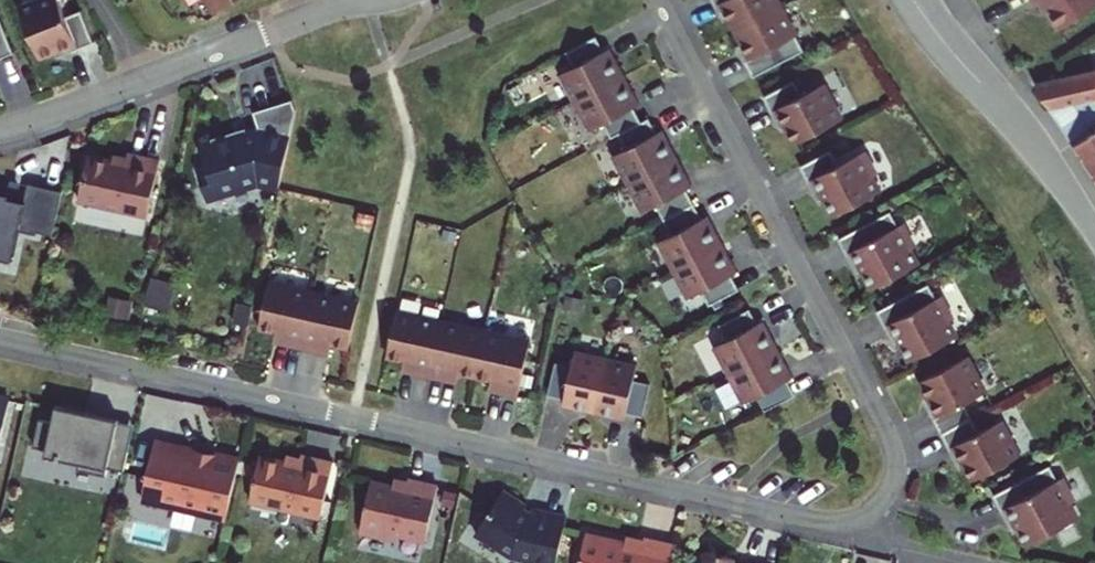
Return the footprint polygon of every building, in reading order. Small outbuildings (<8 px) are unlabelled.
[(39,57),(54,51),(74,43),(76,49),(93,42),(80,11),(65,17),(58,0),(39,0),(19,8),(39,57)] [(215,13),(235,0),(207,0),(215,13)] [(735,31),(781,7),(777,0),(712,0),(715,6),(721,3),(729,18),(735,31)] [(1045,4),(1057,23),(1094,0),(1043,0),(1045,4)] [(721,3),(715,6),(723,21),(729,18),(721,3)] [(781,7),(735,31),(742,44),(750,58),(744,61),(752,77),(804,50),(781,7)] [(13,52),(0,20),(0,58),(13,52)] [(574,103),(624,77),(609,48),(603,51),(596,37),(565,53),(573,67),(559,75),(574,103)] [(74,43),(54,51),(57,57),(76,49),(74,43)] [(737,47),(744,61),(750,58),(742,44),(737,47)] [(1094,173),(1094,69),(1035,83),(1094,173)] [(624,77),(574,103),(589,131),(603,124),(611,138),(618,134),(641,122),(633,108),(639,105),(624,77)] [(793,81),(763,97),(772,113),(777,110),(787,129),(795,144),(841,119),(823,84),(801,96),(793,81)] [(197,170),(206,199),(258,183),(278,188),(296,110),(292,100),(253,112),(258,129),(246,132),(234,136),(233,132),(211,139),(213,143),(200,147),(207,167),(197,170)] [(777,110),(772,113),(781,132),(787,129),(777,110)] [(626,185),(677,158),(662,130),(654,134),(646,120),(618,134),(626,149),(612,157),(626,185)] [(233,132),(234,136),(246,132),(245,128),(233,132)] [(830,150),(800,166),(808,182),(814,179),(825,201),(833,216),(880,192),(872,177),(876,174),(864,152),(838,165),(830,150)] [(87,155),(77,201),(146,216),(158,160),(127,153),(125,163),(87,155)] [(663,220),(694,204),(686,189),(691,186),(677,158),(626,185),(641,213),(656,205),(663,220)] [(814,179),(808,182),(820,205),(825,201),(814,179)] [(11,180),(7,194),(10,194),(9,198),(17,200),(21,183),(11,180)] [(54,231),(62,192),(28,184),(24,202),(17,200),(9,198),(10,194),(7,194),(0,192),(0,259),(12,262),(19,231),(36,235),(37,233),(38,227),(54,231)] [(672,271),(722,244),(707,216),(701,219),(694,204),(663,220),(671,235),(657,242),(672,271)] [(890,211),(838,239),(846,255),(852,252),(863,274),(871,289),(918,264),(910,249),(914,247),(902,224),(898,226),(890,211)] [(52,236),(54,231),(38,227),(37,233),(52,236)] [(737,272),(722,244),(672,271),(687,299),(701,291),(709,306),(739,290),(731,275),(737,272)] [(852,252),(846,255),(858,277),(863,274),(852,252)] [(172,283),(150,278),(144,305),(166,310),(172,283)] [(313,292),(268,282),(258,328),(276,332),(275,337),(285,339),(284,343),(301,347),(313,292)] [(928,284),(876,311),(885,328),(890,325),(902,346),(909,361),(956,337),(948,322),(953,319),(941,296),(936,299),(928,284)] [(358,302),(313,292),(301,347),(318,351),(319,347),(329,349),(330,345),(348,348),(358,302)] [(248,325),(252,306),(238,303),(233,322),(248,325)] [(712,347),(727,376),(777,349),(762,321),(757,324),(749,309),(719,325),(727,340),(712,347)] [(412,372),(429,376),(441,321),(396,311),(386,357),(404,361),(402,365),(413,367),(412,372)] [(441,321),(429,376),(446,380),(447,375),(457,377),(458,373),(474,377),(485,331),(441,321)] [(890,325),(885,328),(896,349),(902,346),(890,325)] [(485,331),(474,377),(491,380),(490,385),(500,387),(499,392),(517,396),(530,341),(485,331)] [(777,349),(727,376),(742,404),(756,396),(764,411),(794,395),(786,380),(792,377),(777,349)] [(564,400),(562,406),(624,420),(626,413),(642,417),(649,384),(633,381),(637,364),(575,350),(571,366),(564,400)] [(941,434),(971,418),(963,403),(985,392),(966,357),(920,381),(928,396),(938,415),(932,418),(941,434)] [(547,396),(564,400),(571,366),(555,363),(547,396)] [(922,399),(932,418),(938,415),(928,396),(922,399)] [(9,401),(0,399),(0,440),(9,401)] [(32,447),(45,449),(54,451),(53,457),(78,463),(76,469),(105,476),(107,468),(123,471),(128,452),(111,448),(118,422),(118,419),(55,405),(51,422),(39,419),(32,447)] [(979,432),(971,418),(941,434),(949,450),(954,447),(964,465),(972,480),(1019,456),(1000,421),(979,432)] [(118,422),(111,448),(128,452),(134,425),(118,422)] [(141,500),(226,519),(227,517),(239,458),(214,452),(212,458),(195,454),(195,451),(154,442),(141,500)] [(954,447),(949,450),(959,468),(964,465),(954,447)] [(249,501),(320,517),(333,462),(301,455),(299,465),(259,456),(249,501)] [(1049,465),(992,495),(1001,512),(1006,509),(1018,530),(1026,545),(1077,518),(1069,503),(1074,501),(1061,478),(1057,480),(1049,465)] [(392,478),(390,486),(406,489),(408,481),(392,478)] [(399,535),(425,541),(437,486),(408,479),(408,481),(406,489),(390,486),(370,481),(359,532),(393,539),(399,535)] [(566,516),(536,510),(535,514),(529,513),(523,509),(524,505),(522,502),(503,489),(475,534),(511,556),(541,562),(556,562),(566,516)] [(1006,509),(1001,512),(1012,533),(1018,530),(1006,509)] [(674,544),(644,537),(642,546),(585,533),(579,562),(669,562),(674,544)] [(734,558),(705,551),(702,562),(732,562),(734,558)]
